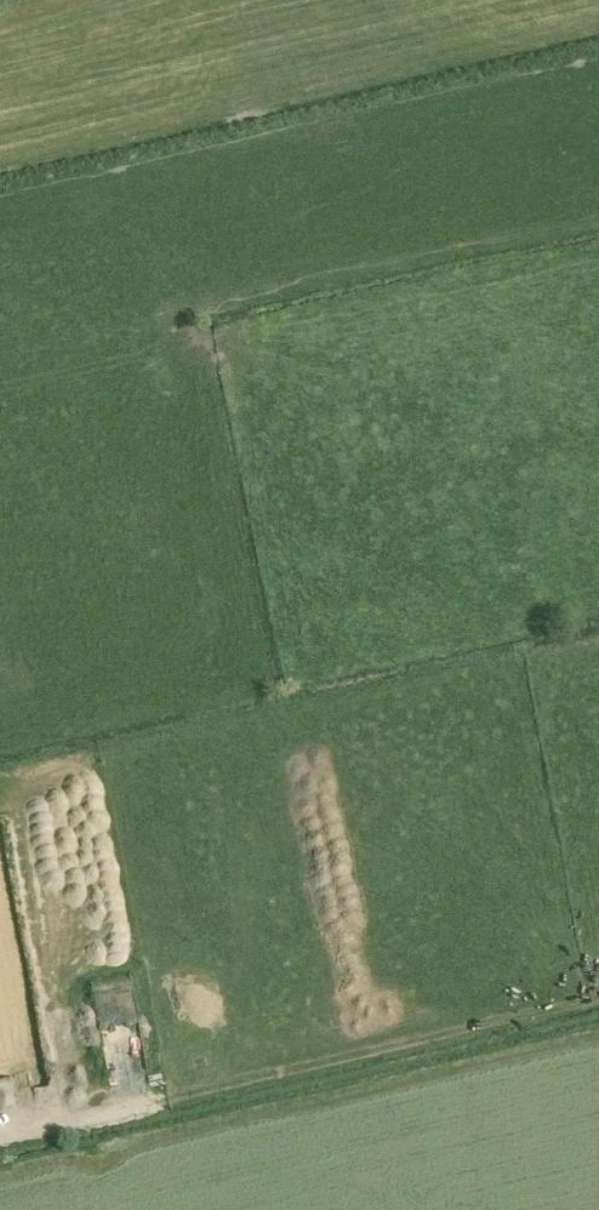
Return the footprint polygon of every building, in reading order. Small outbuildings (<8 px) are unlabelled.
[(41,1062),(0,863),(0,1071),(41,1062)]
